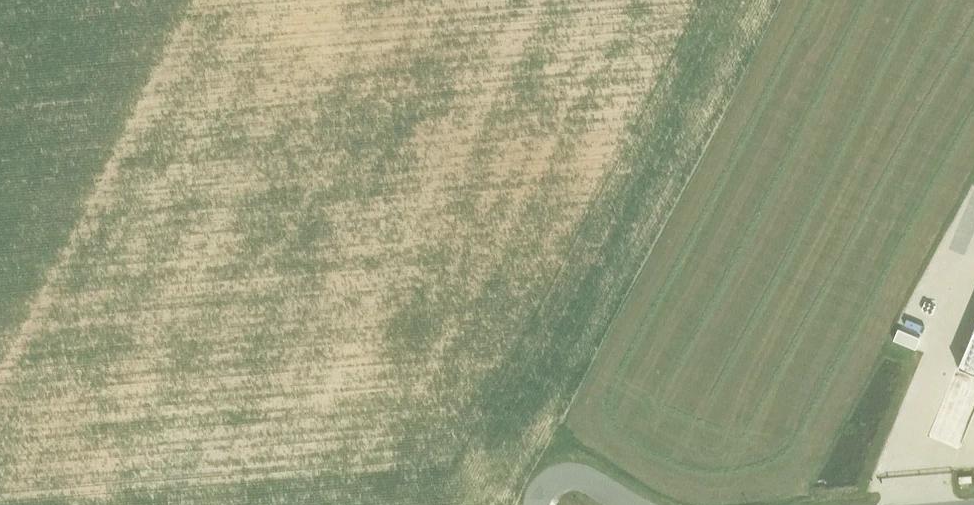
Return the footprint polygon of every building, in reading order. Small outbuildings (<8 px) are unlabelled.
[(958,366),(973,372),(973,328),(958,366)]
